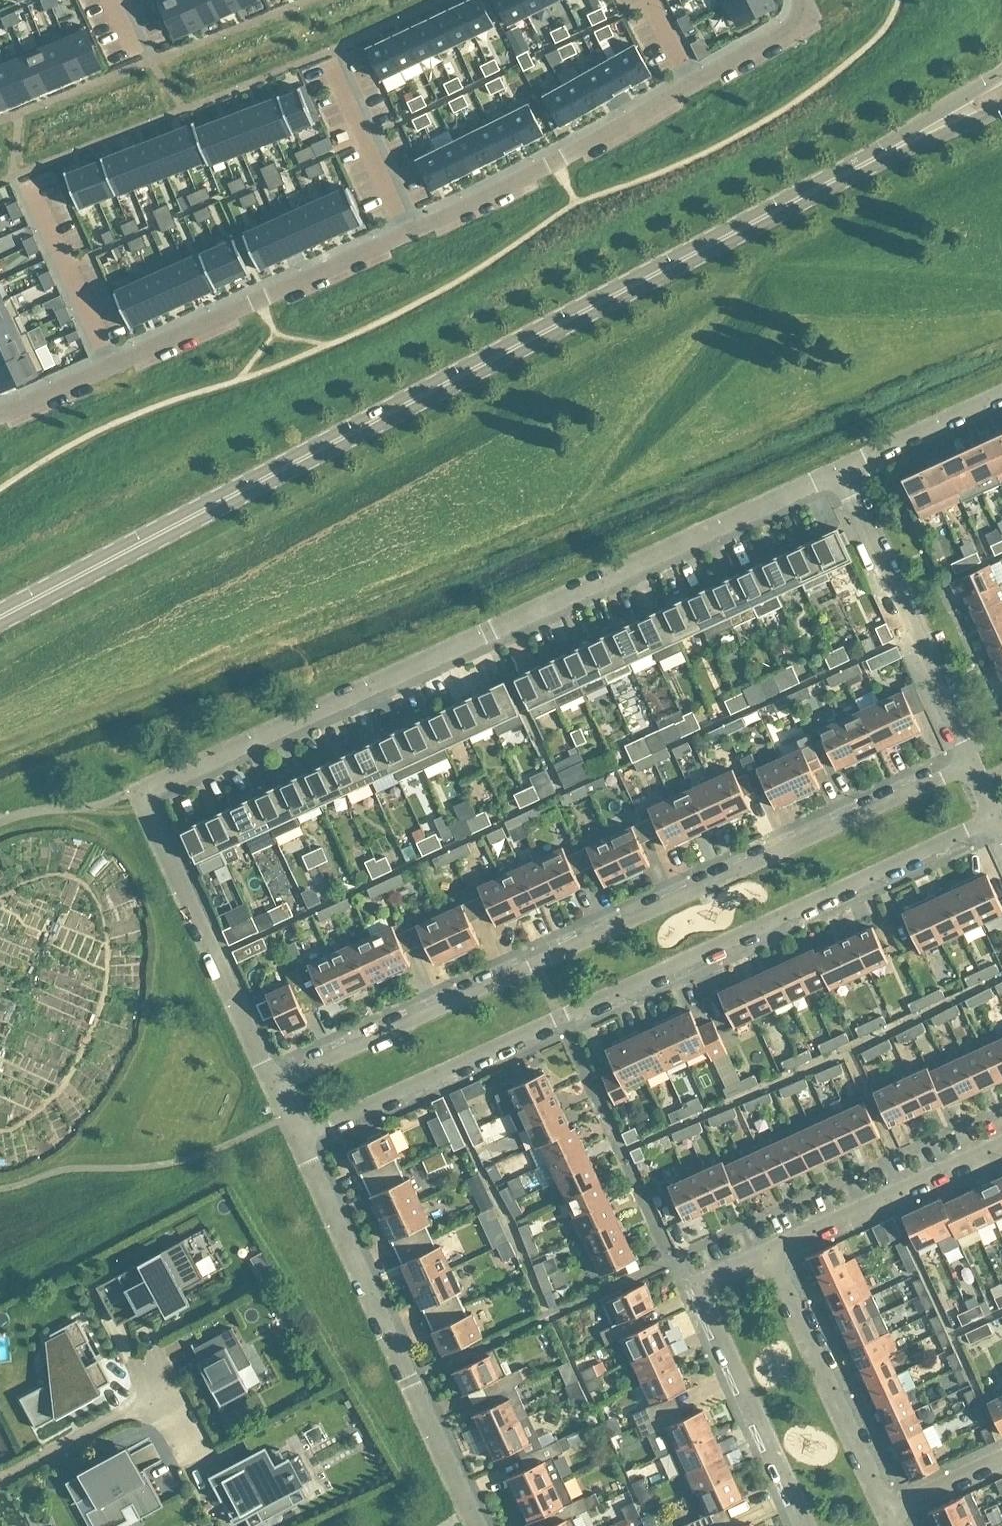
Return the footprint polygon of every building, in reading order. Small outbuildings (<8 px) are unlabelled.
[(45,10),(52,7),(49,0),(40,0),(45,10)] [(176,36),(196,27),(184,0),(159,0),(176,36)] [(196,27),(217,17),(216,16),(215,17),(208,0),(184,0),(196,27)] [(215,17),(216,16),(235,8),(231,0),(208,0),(215,17)] [(459,4),(474,35),(494,26),(481,0),(468,0),(459,4)] [(508,25),(527,15),(519,0),(495,0),(508,25)] [(527,15),(545,6),(542,0),(519,0),(527,15)] [(719,7),(729,27),(773,5),(771,0),(733,0),(719,7)] [(459,4),(441,13),(456,44),(474,35),(459,4)] [(601,8),(594,11),(599,22),(607,19),(601,8)] [(15,11),(8,14),(13,25),(20,22),(15,11)] [(594,11),(587,15),(592,26),(599,22),(594,11)] [(441,13),(423,21),(437,52),(456,44),(441,13)] [(8,14),(0,18),(5,28),(13,25),(8,14)] [(687,14),(676,19),(680,26),(690,21),(687,14)] [(423,21),(404,30),(419,61),(437,52),(423,21)] [(690,21),(680,26),(683,33),(694,28),(690,21)] [(565,25),(557,28),(562,39),(570,36),(565,25)] [(608,25),(601,28),(606,39),(614,36),(608,25)] [(84,26),(62,35),(64,40),(65,39),(80,75),(101,66),(84,26)] [(557,28),(550,32),(555,43),(562,39),(557,28)] [(601,28),(594,31),(599,42),(606,39),(601,28)] [(404,30),(386,39),(400,70),(419,61),(404,30)] [(46,47),(45,47),(60,83),(80,75),(65,39),(64,40),(46,47)] [(386,39),(366,48),(381,79),(400,70),(386,39)] [(572,42),(564,46),(569,57),(577,53),(572,42)] [(44,43),(23,51),(40,91),(60,83),(45,47),(46,47),(44,43)] [(634,45),(615,55),(632,85),(651,75),(634,45)] [(564,46),(557,49),(562,60),(569,57),(564,46)] [(23,51),(3,60),(20,99),(40,91),(23,51)] [(527,51),(516,56),(519,63),(531,58),(527,51)] [(615,55),(598,65),(614,95),(632,85),(615,55)] [(531,58),(519,63),(523,71),(534,66),(531,58)] [(494,59),(487,62),(492,73),(500,70),(494,59)] [(20,99),(3,60),(0,61),(0,108),(20,99)] [(487,62),(480,66),(485,77),(492,73),(487,62)] [(598,65),(580,75),(597,105),(614,95),(598,65)] [(580,75),(562,85),(579,115),(597,105),(580,75)] [(458,77),(450,80),(456,91),(463,88),(458,77)] [(500,77),(492,80),(497,91),(505,88),(500,77)] [(450,80),(443,84),(448,95),(456,91),(450,80)] [(492,80),(485,84),(490,95),(497,91),(492,80)] [(562,85),(543,96),(560,126),(579,115),(562,85)] [(279,94),(278,95),(293,132),(314,124),(299,87),(298,87),(299,89),(280,96),(279,94)] [(278,97),(262,103),(276,138),(293,132),(278,95),(278,97)] [(421,95),(414,98),(419,109),(426,105),(421,95)] [(463,95),(455,98),(461,109),(468,105),(463,95)] [(414,98),(406,102),(412,113),(419,109),(414,98)] [(455,98),(448,102),(453,113),(461,109),(455,98)] [(262,103),(245,110),(259,144),(276,138),(262,103)] [(528,104),(509,113),(524,144),(543,135),(528,104)] [(245,110),(229,116),(242,151),(259,144),(245,110)] [(426,113),(419,116),(424,127),(431,123),(426,113)] [(509,113),(490,122),(506,153),(524,144),(509,113)] [(229,116),(212,123),(225,157),(242,151),(229,116)] [(419,116),(411,120),(417,131),(424,127),(419,116)] [(192,124),(173,132),(186,166),(206,159),(207,159),(193,122),(192,122),(192,124)] [(193,122),(207,159),(206,159),(208,164),(225,157),(212,123),(196,129),(193,122)] [(490,122),(472,132),(487,162),(506,153),(490,122)] [(173,132),(153,139),(166,174),(186,166),(173,132)] [(472,132),(454,141),(469,171),(487,162),(472,132)] [(153,139),(136,146),(149,181),(166,174),(153,139)] [(454,141),(436,150),(451,180),(469,171),(454,141)] [(311,145),(303,149),(307,160),(316,156),(311,145)] [(136,146),(119,152),(133,187),(149,181),(136,146)] [(303,149),(294,153),(299,164),(307,160),(303,149)] [(436,150),(416,159),(432,190),(451,180),(436,150)] [(102,157),(116,194),(133,187),(119,152),(103,159),(102,157)] [(102,159),(86,165),(99,200),(116,194),(102,157),(101,157),(102,159)] [(274,161),(267,165),(272,176),(279,172),(274,161)] [(319,162),(312,165),(317,176),(324,173),(319,162)] [(65,171),(64,171),(78,208),(99,200),(86,165),(66,173),(65,171)] [(267,165),(259,168),(264,179),(272,176),(267,165)] [(312,165),(304,168),(309,179),(317,176),(312,165)] [(279,172),(272,176),(277,187),(284,183),(279,172)] [(272,176),(264,179),(269,190),(277,187),(272,176)] [(241,177),(234,180),(239,191),(246,188),(241,177)] [(234,180),(227,183),(231,194),(239,191),(234,180)] [(206,187),(196,191),(201,202),(210,197),(206,187)] [(346,187),(326,197),(341,231),(360,222),(361,224),(363,224),(346,187)] [(196,191),(186,195),(191,206),(201,202),(196,191)] [(253,191),(246,194),(251,205),(258,202),(253,191)] [(246,194),(238,197),(243,208),(251,205),(246,194)] [(326,197),(309,204),(325,238),(341,231),(326,197)] [(17,201),(6,206),(9,213),(20,208),(17,201)] [(167,204),(159,207),(164,218),(172,215),(167,204)] [(309,204),(293,211),(308,246),(325,238),(309,204)] [(207,206),(200,209),(205,220),(212,217),(207,206)] [(159,207),(152,210),(157,221),(164,218),(159,207)] [(20,208),(9,213),(13,220),(23,215),(20,208)] [(200,209),(192,212),(198,224),(205,220),(200,209)] [(293,211),(276,219),(292,253),(308,246),(293,211)] [(172,215),(164,218),(169,229),(177,226),(172,215)] [(164,218),(157,221),(162,232),(169,229),(164,218)] [(134,219),(127,222),(132,233),(139,229),(134,219)] [(276,219),(260,226),(275,260),(292,253),(276,219)] [(127,222),(120,225),(125,236),(132,233),(127,222)] [(260,226),(243,234),(259,270),(260,269),(260,267),(275,260),(260,226)] [(110,229),(100,234),(105,244),(115,240),(110,229)] [(141,235),(134,238),(139,249),(146,246),(141,235)] [(33,236),(22,240),(25,247),(36,242),(33,236)] [(134,238),(127,242),(132,253),(139,249),(134,238)] [(233,238),(216,246),(232,280),(247,273),(248,275),(250,274),(233,238)] [(36,242),(25,247),(29,255),(39,250),(36,242)] [(118,246),(110,249),(115,260),(123,257),(118,246)] [(216,246),(200,253),(216,289),(217,289),(216,287),(232,280),(216,246)] [(200,253),(183,260),(199,295),(214,288),(215,290),(216,289),(200,253)] [(183,260),(167,268),(182,302),(199,295),(183,260)] [(167,268),(151,275),(166,309),(182,302),(167,268)] [(49,270),(38,275),(41,283),(52,278),(49,270)] [(151,275),(134,282),(150,317),(166,309),(151,275)] [(52,278),(41,283),(45,290),(55,285),(52,278)] [(134,282),(114,292),(130,328),(131,327),(131,325),(150,317),(134,282)] [(0,302),(0,323),(15,316),(15,317),(20,315),(11,296),(2,300),(2,301),(0,302)] [(65,306),(54,311),(57,318),(68,313),(65,306)] [(68,313),(57,318),(61,325),(71,320),(68,313)] [(0,323),(0,344),(23,333),(22,333),(15,317),(15,316),(0,323)] [(76,330),(65,335),(69,342),(79,337),(76,330)] [(0,344),(0,365),(35,349),(27,331),(22,333),(23,333),(0,344)] [(45,369),(35,349),(0,365),(0,390),(45,369)] [(1001,433),(981,442),(1000,482),(1001,481),(1001,435),(1001,433)] [(1000,482),(981,442),(961,451),(980,491),(1000,482)] [(980,491),(961,451),(942,460),(960,501),(980,491)] [(960,501),(942,460),(922,469),(941,510),(960,501)] [(941,510),(922,469),(902,478),(920,519),(926,516),(941,510)] [(1000,534),(994,521),(981,527),(994,555),(1001,552),(1001,539),(1000,534)] [(852,560),(845,544),(849,543),(844,531),(840,533),(837,528),(820,536),(821,538),(814,541),(813,539),(812,539),(827,572),(837,567),(837,568),(839,567),(852,560)] [(827,572),(812,539),(795,547),(796,550),(789,553),(788,550),(787,551),(802,584),(805,591),(830,579),(827,572)] [(802,584),(787,551),(770,558),(771,561),(765,564),(763,562),(762,562),(777,595),(788,590),(790,590),(790,589),(802,584)] [(968,567),(981,562),(976,552),(963,558),(968,567)] [(968,567),(963,558),(951,564),(955,573),(968,567)] [(777,595),(762,562),(746,570),(747,572),(740,575),(739,573),(737,574),(752,606),(763,601),(763,602),(765,601),(777,595)] [(998,584),(989,564),(949,583),(955,594),(961,591),(965,599),(998,584)] [(752,606),(737,574),(721,581),(722,584),(715,587),(714,584),(713,585),(732,627),(756,615),(752,606)] [(998,584),(965,599),(973,617),(1001,604),(1001,593),(998,584)] [(732,627),(713,585),(696,593),(697,595),(690,598),(689,596),(688,596),(703,629),(707,638),(732,627)] [(703,629),(688,596),(671,604),(673,606),(666,609),(665,607),(663,608),(678,641),(689,636),(691,635),(703,629)] [(973,617),(982,636),(1001,627),(1001,604),(973,617)] [(678,641),(663,608),(646,615),(647,618),(640,621),(639,619),(638,619),(653,652),(657,660),(682,649),(678,641)] [(653,652),(638,619),(621,627),(623,629),(616,632),(615,630),(613,631),(628,663),(629,663),(639,658),(639,659),(641,658),(653,652)] [(893,639),(886,623),(875,628),(883,644),(893,639)] [(982,636),(991,655),(1001,649),(1001,627),(982,636)] [(628,663),(613,631),(597,638),(598,641),(591,644),(590,641),(589,642),(607,682),(632,671),(629,663),(628,663)] [(607,682),(589,642),(572,650),(573,652),(566,655),(565,653),(564,653),(582,693),(607,682)] [(849,660),(843,646),(833,651),(839,664),(849,660)] [(871,671),(902,657),(896,646),(866,660),(871,671)] [(991,655),(999,673),(1001,672),(1001,649),(991,655)] [(839,664),(833,651),(823,655),(830,669),(839,664)] [(582,693),(564,653),(547,661),(548,663),(542,667),(540,664),(539,665),(557,705),(582,693)] [(862,673),(857,664),(842,671),(846,680),(862,673)] [(557,705),(539,665),(523,672),(524,675),(515,679),(532,716),(557,705)] [(800,683),(792,665),(782,670),(790,687),(800,683)] [(790,687),(782,670),(757,681),(765,698),(790,687)] [(846,680),(842,671),(826,678),(831,687),(846,680)] [(519,714),(504,681),(487,689),(488,691),(481,694),(480,692),(479,692),(494,725),(504,720),(504,721),(506,720),(519,714)] [(811,696),(807,687),(789,695),(794,704),(811,696)] [(920,730),(902,691),(880,701),(899,743),(914,736),(912,733),(920,730)] [(494,725),(479,692),(462,700),(463,703),(456,706),(455,703),(454,704),(469,737),(480,732),(481,732),(481,731),(494,725)] [(750,705),(744,692),(734,696),(740,710),(750,705)] [(794,704),(789,695),(772,703),(776,712),(794,704)] [(740,710),(734,696),(724,701),(730,714),(740,710)] [(899,743),(880,701),(860,710),(878,749),(886,745),(887,748),(899,743)] [(469,737),(454,704),(437,712),(438,714),(431,717),(430,715),(429,715),(444,748),(455,743),(455,744),(457,743),(456,742),(469,737)] [(878,749),(860,710),(840,719),(860,761),(871,756),(870,753),(878,749)] [(700,728),(692,711),(682,716),(684,719),(690,733),(700,728)] [(444,748),(429,715),(413,723),(414,725),(407,729),(406,726),(404,727),(424,768),(448,757),(444,748)] [(746,726),(741,717),(724,725),(728,734),(746,726)] [(690,733),(684,719),(674,724),(674,722),(658,730),(665,745),(690,733)] [(860,761),(840,719),(818,730),(836,769),(844,765),(845,768),(860,761)] [(728,734),(724,725),(707,733),(711,742),(728,734)] [(424,768),(404,727),(388,734),(389,737),(382,740),(381,737),(380,738),(395,771),(399,780),(424,768)] [(586,742),(580,728),(571,732),(577,746),(586,742)] [(644,737),(634,741),(642,758),(666,747),(665,745),(658,730),(644,737)] [(755,733),(745,738),(752,752),(762,746),(755,733)] [(819,787),(813,772),(823,767),(807,734),(796,739),(801,748),(779,758),(798,800),(813,793),(812,790),(819,787)] [(395,771),(380,738),(363,746),(364,748),(357,751),(356,749),(355,749),(370,782),(381,777),(381,778),(382,777),(382,776),(395,771)] [(632,763),(642,758),(634,741),(624,745),(632,763)] [(691,751),(687,742),(672,749),(676,758),(691,751)] [(666,747),(650,754),(655,764),(670,757),(666,747)] [(370,782),(355,749),(338,757),(339,760),(332,763),(331,760),(330,761),(345,794),(356,789),(357,788),(370,782)] [(554,764),(565,787),(590,775),(579,751),(554,764)] [(637,772),(655,764),(650,754),(633,762),(637,772)] [(756,795),(767,791),(774,807),(782,804),(784,807),(798,800),(779,758),(757,768),(751,754),(739,759),(746,774),(754,791),(756,795)] [(345,794),(330,761),(313,769),(314,771),(307,774),(306,772),(305,772),(320,805),(331,800),(331,801),(333,800),(332,799),(345,794)] [(736,778),(732,769),(710,780),(729,821),(743,815),(742,812),(750,808),(744,795),(736,778)] [(320,805),(305,772),(288,780),(290,782),(283,786),(282,783),(280,784),(295,816),(306,812),(308,811),(320,805)] [(746,774),(736,778),(744,795),(754,791),(746,774)] [(607,786),(602,777),(585,785),(589,794),(607,786)] [(729,821),(710,780),(690,789),(708,828),(716,824),(717,827),(729,821)] [(295,816),(280,784),(264,791),(265,794),(258,797),(257,794),(255,795),(271,828),(275,837),(299,826),(295,816)] [(539,799),(533,785),(523,790),(530,803),(539,799)] [(589,794),(585,785),(568,792),(572,802),(589,794)] [(708,828),(690,789),(670,798),(690,840),(701,834),(700,831),(708,828)] [(530,803),(523,790),(513,794),(520,808),(530,803)] [(271,828),(255,795),(239,803),(240,805),(233,808),(232,806),(231,806),(246,839),(257,834),(257,835),(258,834),(271,828)] [(690,840),(670,798),(648,808),(666,847),(673,843),(675,846),(690,840)] [(246,839),(231,806),(214,814),(215,817),(209,820),(207,817),(206,818),(227,864),(239,858),(233,845),(234,845),(233,845),(246,839)] [(541,816),(537,807),(520,815),(524,824),(541,816)] [(491,824),(485,811),(475,815),(481,829),(491,824)] [(481,829),(475,815),(465,820),(472,833),(481,829)] [(528,832),(524,824),(520,815),(504,822),(512,839),(528,832)] [(227,864),(206,818),(190,825),(191,828),(181,832),(190,850),(186,851),(190,862),(194,860),(201,875),(226,864),(227,864)] [(642,821),(632,826),(639,843),(649,839),(642,821)] [(639,843),(632,826),(609,836),(628,878),(643,871),(642,868),(649,865),(639,843)] [(506,836),(502,827),(486,834),(490,843),(506,836)] [(442,847),(435,833),(426,838),(432,852),(442,847)] [(577,851),(585,868),(594,864),(604,886),(612,882),(613,885),(628,878),(609,836),(577,851)] [(432,852),(426,838),(416,842),(422,856),(432,852)] [(471,852),(467,843),(449,851),(454,860),(471,852)] [(328,860),(321,847),(312,851),(318,865),(328,860)] [(414,847),(400,854),(405,866),(420,859),(414,847)] [(580,886),(562,847),(540,858),(559,900),(573,893),(572,890),(580,886)] [(308,869),(318,865),(312,851),(302,856),(308,869)] [(454,860),(449,851),(432,859),(436,868),(454,860)] [(392,870),(385,856),(376,861),(382,874),(392,870)] [(382,874),(376,861),(374,857),(364,862),(372,879),(382,874)] [(559,900),(540,858),(520,867),(538,906),(546,902),(547,905),(559,900)] [(538,906),(520,867),(500,876),(518,918),(531,912),(530,909),(538,906)] [(388,890),(406,882),(401,873),(384,881),(388,890)] [(986,874),(978,878),(977,875),(962,882),(982,923),(1001,914),(1001,908),(986,874)] [(518,918),(500,876),(478,886),(496,925),(503,921),(505,924),(518,918)] [(388,890),(384,881),(367,889),(371,898),(388,890)] [(982,923),(962,882),(951,887),(952,890),(944,894),(962,932),(982,923)] [(962,932),(944,894),(936,897),(934,894),(923,900),(942,941),(962,932)] [(351,907),(347,898),(332,905),(336,914),(351,907)] [(942,941),(923,900),(908,906),(910,909),(902,913),(920,952),(942,941)] [(293,915),(287,902),(277,906),(283,920),(293,915)] [(479,943),(461,904),(439,915),(458,956),(473,950),(471,947),(479,943)] [(336,914),(332,905),(316,912),(320,922),(336,914)] [(283,920),(277,906),(252,918),(258,931),(283,920)] [(458,956),(439,915),(416,925),(424,943),(434,964),(442,960),(443,963),(458,956)] [(258,931),(252,918),(252,917),(222,930),(229,945),(258,931)] [(416,925),(406,930),(414,948),(424,943),(416,925)] [(410,964),(392,926),(369,936),(389,978),(403,971),(402,968),(410,964)] [(888,961),(872,927),(852,936),(868,970),(888,961)] [(389,978),(369,936),(350,945),(368,984),(376,980),(377,983),(389,978)] [(868,970),(852,936),(834,944),(849,979),(868,970)] [(237,963),(267,949),(262,937),(232,951),(237,963)] [(849,979),(834,944),(815,953),(831,988),(849,979)] [(368,984),(350,945),(330,954),(349,996),(361,991),(359,988),(368,984)] [(831,988),(815,953),(813,948),(794,957),(810,992),(827,984),(829,988),(831,988)] [(349,996),(330,954),(296,969),(301,978),(311,1001),(322,996),(325,1003),(333,1000),(335,1003),(349,996)] [(810,992),(794,957),(775,966),(791,1000),(810,992)] [(999,973),(995,963),(980,971),(984,980),(999,973)] [(791,1000),(775,966),(756,975),(772,1009),(791,1000)] [(984,980),(980,971),(964,978),(968,987),(984,980)] [(772,1009),(756,975),(738,983),(754,1017),(772,1009)] [(301,978),(289,983),(303,1013),(314,1008),(311,1001),(301,978)] [(303,1013),(289,983),(266,994),(268,998),(256,1004),(263,1020),(275,1015),(284,1033),(292,1029),(293,1032),(306,1026),(305,1023),(307,1022),(303,1013)] [(754,1017),(738,983),(718,992),(734,1027),(754,1017)] [(994,997),(990,987),(977,994),(982,1003),(994,997)] [(928,1005),(945,998),(940,989),(924,996),(928,1005)] [(982,1003),(977,994),(965,1000),(969,1009),(982,1003)] [(928,1005),(924,996),(908,1004),(912,1013),(928,1005)] [(947,1020),(960,1014),(955,1005),(943,1011),(947,1020)] [(707,1050),(711,1060),(727,1053),(713,1021),(698,1028),(690,1010),(682,1014),(681,1011),(668,1017),(687,1059),(707,1050)] [(947,1020),(943,1011),(930,1018),(935,1027),(947,1020)] [(873,1031),(886,1024),(882,1015),(868,1022),(873,1031)] [(648,1030),(666,1069),(687,1059),(668,1017),(655,1023),(656,1026),(648,1030)] [(873,1031),(868,1022),(855,1028),(859,1037),(873,1031)] [(913,1038),(926,1031),(921,1022),(908,1029),(913,1038)] [(900,1044),(913,1038),(908,1029),(895,1035),(900,1044)] [(625,1037),(644,1078),(666,1069),(648,1030),(639,1034),(638,1031),(625,1037)] [(849,1042),(845,1032),(831,1039),(836,1048),(849,1042)] [(624,1088),(644,1078),(625,1037),(612,1043),(613,1046),(605,1049),(615,1070),(601,1076),(614,1104),(629,1097),(624,1088)] [(836,1048),(831,1039),(818,1045),(822,1054),(836,1048)] [(879,1055),(892,1048),(888,1039),(874,1046),(879,1055)] [(998,1039),(981,1047),(997,1082),(1001,1079),(1001,1048),(998,1039)] [(865,1062),(879,1055),(874,1046),(861,1053),(865,1062)] [(997,1082),(981,1047),(963,1055),(979,1090),(997,1082)] [(812,1059),(808,1049),(794,1056),(798,1065),(812,1059)] [(979,1090),(963,1055),(946,1063),(962,1098),(979,1090)] [(798,1065),(794,1056),(780,1062),(785,1071),(798,1065)] [(844,1073),(840,1063),(827,1069),(831,1078),(844,1073)] [(962,1098),(946,1063),(929,1071),(927,1067),(926,1067),(944,1106),(962,1098)] [(944,1106),(926,1067),(909,1075),(925,1110),(941,1102),(943,1106),(944,1106)] [(831,1078),(827,1069),(814,1074),(818,1084),(831,1078)] [(553,1092),(544,1072),(527,1080),(525,1077),(512,1083),(514,1086),(509,1088),(495,1095),(504,1114),(528,1103),(553,1092)] [(758,1084),(754,1074),(738,1082),(742,1091),(758,1084)] [(925,1110),(909,1075),(891,1083),(907,1118),(925,1110)] [(808,1088),(804,1078),(791,1083),(795,1093),(808,1088)] [(742,1091),(738,1082),(722,1089),(727,1098),(742,1091)] [(795,1093),(791,1083),(778,1089),(782,1098),(795,1093)] [(907,1118),(891,1083),(873,1092),(889,1126),(907,1118)] [(479,1128),(469,1107),(460,1088),(449,1093),(468,1133),(479,1128)] [(519,1131),(527,1127),(562,1111),(553,1092),(528,1103),(504,1114),(504,1115),(510,1112),(519,1131)] [(773,1102),(769,1093),(756,1098),(760,1108),(773,1102)] [(461,1137),(451,1115),(443,1096),(431,1102),(450,1142),(461,1137)] [(703,1109),(699,1100),(697,1097),(681,1104),(683,1107),(687,1116),(703,1109)] [(760,1108),(756,1098),(743,1104),(747,1113),(760,1108)] [(880,1136),(864,1101),(846,1110),(861,1144),(880,1136)] [(687,1116),(683,1107),(668,1114),(672,1123),(687,1116)] [(737,1117),(733,1107),(720,1113),(724,1122),(737,1117)] [(861,1144),(846,1110),(828,1118),(844,1152),(861,1144)] [(570,1129),(562,1111),(527,1127),(530,1133),(536,1145),(570,1129)] [(724,1122),(720,1113),(707,1118),(711,1128),(724,1122)] [(844,1152),(828,1118),(811,1126),(826,1160),(844,1152)] [(703,1131),(699,1122),(685,1128),(689,1137),(703,1131)] [(826,1160),(811,1126),(793,1134),(809,1168),(826,1160)] [(583,1146),(574,1127),(570,1129),(536,1145),(536,1146),(540,1144),(549,1162),(583,1146)] [(640,1139),(635,1127),(621,1133),(627,1145),(640,1139)] [(485,1141),(479,1128),(468,1133),(473,1146),(485,1141)] [(675,1143),(689,1137),(685,1128),(671,1133),(675,1143)] [(400,1169),(395,1158),(399,1155),(388,1132),(381,1135),(380,1132),(367,1138),(368,1141),(349,1150),(350,1152),(347,1154),(353,1167),(356,1165),(365,1184),(400,1169)] [(809,1168),(793,1134),(776,1142),(792,1176),(809,1168)] [(465,1145),(461,1137),(450,1142),(454,1151),(465,1145)] [(650,1142),(640,1147),(645,1158),(655,1154),(650,1142)] [(792,1176),(776,1142),(758,1150),(774,1184),(792,1176)] [(592,1165),(583,1146),(549,1162),(557,1181),(592,1165)] [(645,1158),(640,1147),(630,1151),(635,1163),(645,1158)] [(495,1164),(486,1149),(478,1154),(486,1169),(495,1164)] [(774,1184),(758,1150),(741,1158),(757,1192),(774,1184)] [(757,1192),(741,1158),(724,1165),(722,1161),(721,1161),(739,1200),(757,1192)] [(739,1200),(721,1161),(704,1169),(720,1204),(736,1196),(738,1200),(739,1200)] [(501,1174),(495,1164),(486,1169),(493,1182),(502,1177),(501,1174)] [(600,1184),(592,1165),(557,1181),(566,1199),(600,1184)] [(419,1200),(409,1178),(405,1180),(400,1169),(365,1184),(374,1204),(371,1205),(378,1220),(419,1200)] [(720,1204),(704,1169),(686,1177),(702,1212),(720,1204)] [(463,1180),(470,1195),(485,1188),(478,1173),(463,1180)] [(702,1212),(686,1177),(668,1186),(684,1220),(702,1212)] [(998,1178),(979,1187),(994,1220),(1001,1216),(1001,1188),(998,1178)] [(609,1202),(600,1184),(566,1199),(574,1218),(609,1202)] [(515,1199),(507,1186),(499,1191),(506,1204),(515,1199)] [(526,1194),(523,1187),(512,1192),(515,1199),(526,1194)] [(994,1220),(979,1187),(960,1195),(975,1228),(994,1220)] [(658,1195),(651,1198),(655,1207),(662,1203),(658,1195)] [(975,1228),(960,1195),(943,1203),(941,1198),(939,1199),(957,1237),(975,1228)] [(522,1213),(515,1199),(506,1204),(513,1218),(522,1213)] [(957,1237),(939,1199),(921,1207),(936,1240),(953,1232),(956,1237),(957,1237)] [(431,1236),(425,1225),(430,1223),(419,1200),(378,1220),(384,1234),(387,1233),(396,1252),(431,1236)] [(617,1220),(609,1202),(574,1218),(583,1236),(617,1220)] [(500,1221),(493,1207),(479,1214),(485,1228),(500,1221)] [(936,1240),(921,1207),(902,1216),(917,1249),(936,1240)] [(900,1232),(893,1218),(884,1221),(891,1236),(900,1232)] [(626,1239),(617,1220),(583,1236),(591,1255),(626,1239)] [(533,1238),(527,1223),(518,1227),(523,1241),(533,1238)] [(183,1290),(225,1267),(204,1228),(117,1275),(138,1313),(159,1302),(166,1316),(190,1304),(183,1290)] [(451,1268),(440,1246),(436,1248),(431,1236),(396,1252),(405,1271),(402,1273),(409,1287),(451,1268)] [(538,1252),(533,1238),(523,1241),(529,1255),(538,1252)] [(635,1259),(626,1239),(591,1255),(601,1275),(635,1259)] [(497,1246),(506,1264),(518,1258),(510,1241),(497,1246)] [(910,1255),(904,1241),(895,1245),(902,1259),(910,1255)] [(845,1262),(837,1243),(808,1256),(816,1276),(845,1262)] [(917,1269),(910,1255),(902,1259),(908,1273),(917,1269)] [(825,1294),(864,1276),(855,1258),(845,1262),(816,1276),(825,1294)] [(547,1276),(542,1262),(533,1265),(538,1279),(547,1276)] [(270,1264),(258,1271),(264,1283),(276,1275),(270,1264)] [(462,1304),(457,1293),(461,1291),(451,1268),(409,1287),(415,1302),(418,1301),(427,1320),(462,1304)] [(553,1290),(547,1276),(538,1279),(543,1293),(553,1290)] [(872,1295),(864,1276),(825,1294),(833,1313),(862,1299),(871,1295),(872,1295)] [(927,1292),(921,1278),(912,1282),(919,1296),(927,1292)] [(606,1345),(621,1338),(638,1330),(632,1317),(655,1307),(644,1283),(622,1293),(621,1290),(600,1300),(600,1301),(601,1300),(612,1325),(611,1325),(612,1326),(599,1332),(606,1345)] [(934,1306),(927,1292),(919,1296),(925,1310),(934,1306)] [(994,1298),(999,1309),(1001,1307),(1001,1294),(994,1298)] [(871,1318),(880,1314),(871,1295),(862,1299),(833,1313),(842,1331),(871,1318)] [(482,1337),(471,1313),(467,1315),(462,1304),(427,1320),(436,1339),(433,1340),(439,1353),(442,1352),(443,1354),(482,1337)] [(984,1315),(979,1304),(968,1310),(973,1321),(984,1315)] [(973,1321),(968,1310),(957,1315),(962,1326),(973,1321)] [(851,1350),(889,1332),(880,1314),(871,1318),(842,1331),(851,1350)] [(944,1329),(938,1315),(929,1319),(936,1333),(944,1329)] [(51,1384),(23,1399),(37,1425),(34,1426),(35,1428),(63,1413),(61,1408),(110,1382),(98,1359),(86,1366),(76,1348),(88,1341),(77,1320),(50,1334),(52,1337),(45,1341),(47,1357),(49,1357),(49,1356),(56,1355),(67,1377),(62,1380),(60,1375),(49,1381),(51,1384)] [(621,1338),(631,1360),(667,1344),(656,1322),(638,1330),(621,1338)] [(992,1334),(987,1323),(976,1328),(981,1339),(992,1334)] [(193,1348),(211,1381),(206,1383),(218,1405),(248,1389),(238,1370),(251,1364),(231,1328),(193,1348)] [(981,1339),(976,1328),(965,1333),(970,1344),(981,1339)] [(951,1343),(944,1329),(936,1333),(942,1347),(951,1343)] [(897,1351),(889,1332),(851,1350),(859,1368),(888,1355),(897,1351)] [(677,1366),(667,1344),(631,1360),(641,1382),(677,1366)] [(495,1349),(494,1348),(473,1358),(475,1361),(453,1371),(464,1394),(482,1386),(488,1398),(492,1396),(508,1388),(514,1386),(525,1381),(524,1379),(531,1376),(526,1366),(511,1372),(506,1361),(501,1363),(494,1349),(495,1349)] [(961,1366),(955,1352),(946,1356),(953,1370),(961,1366)] [(897,1374),(888,1355),(859,1368),(868,1387),(897,1374)] [(580,1371),(585,1382),(597,1376),(592,1365),(580,1371)] [(665,1399),(687,1388),(677,1366),(641,1382),(651,1405),(632,1414),(637,1426),(670,1410),(665,1399)] [(968,1380),(961,1366),(953,1370),(959,1384),(968,1380)] [(905,1392),(897,1374),(868,1387),(876,1405),(905,1392)] [(597,1376),(585,1382),(590,1393),(603,1387),(597,1376)] [(582,1391),(578,1381),(565,1387),(570,1397),(582,1391)] [(492,1396),(488,1398),(492,1406),(473,1414),(483,1437),(519,1421),(528,1417),(514,1386),(508,1388),(492,1396)] [(978,1403),(972,1389),(963,1393),(970,1407),(978,1403)] [(587,1402),(582,1391),(570,1397),(575,1408),(587,1402)] [(914,1411),(905,1392),(876,1405),(885,1424),(914,1411)] [(987,1402),(1001,1435),(1001,1396),(987,1402)] [(985,1417),(978,1403),(970,1407),(976,1421),(985,1417)] [(675,1422),(670,1410),(637,1426),(643,1438),(660,1430),(660,1431),(661,1430),(670,1451),(670,1452),(712,1432),(702,1410),(675,1422)] [(922,1429),(914,1411),(885,1424),(893,1443),(922,1429)] [(528,1417),(519,1421),(483,1437),(494,1460),(517,1449),(520,1457),(525,1455),(542,1447),(528,1417)] [(617,1424),(605,1431),(608,1439),(621,1433),(617,1424)] [(996,1441),(989,1427),(980,1431),(987,1445),(996,1441)] [(931,1448),(922,1429),(893,1443),(902,1461),(931,1448)] [(722,1454),(712,1432),(670,1452),(670,1451),(669,1451),(670,1453),(671,1452),(680,1472),(679,1473),(680,1474),(687,1470),(722,1454)] [(477,1460),(488,1454),(475,1434),(464,1440),(477,1460)] [(565,1437),(557,1440),(563,1452),(570,1449),(565,1437)] [(552,1457),(563,1452),(557,1440),(542,1447),(525,1455),(520,1457),(526,1469),(507,1478),(518,1500),(553,1484),(562,1479),(552,1457)] [(939,1467),(931,1448),(902,1461),(910,1480),(939,1467)] [(155,1451),(142,1455),(147,1469),(160,1464),(155,1451)] [(733,1476),(722,1454),(687,1470),(697,1492),(733,1476)] [(225,1478),(246,1516),(257,1510),(263,1521),(293,1504),(288,1494),(303,1486),(287,1458),(273,1466),(267,1456),(250,1465),(246,1458),(239,1462),(243,1469),(225,1478)] [(142,1470),(122,1481),(110,1458),(66,1482),(84,1515),(87,1513),(95,1525),(116,1525),(128,1519),(122,1508),(133,1502),(141,1517),(162,1505),(142,1470)] [(697,1492),(690,1496),(700,1518),(683,1525),(713,1525),(721,1522),(716,1511),(743,1498),(733,1476),(697,1492)] [(648,1489),(649,1488),(644,1478),(632,1484),(636,1494),(648,1489)] [(562,1479),(553,1484),(518,1500),(528,1522),(551,1512),(556,1524),(572,1517),(589,1509),(584,1498),(583,1497),(573,1502),(562,1479)] [(654,1499),(649,1488),(648,1489),(636,1494),(641,1505),(654,1499)] [(979,1511),(971,1492),(927,1512),(934,1525),(947,1525),(979,1511)] [(595,1493),(584,1498),(589,1509),(600,1504),(595,1493)] [(638,1513),(633,1502),(621,1508),(626,1518),(638,1513)] [(979,1511),(947,1525),(986,1525),(979,1511)] [(638,1513),(626,1518),(629,1525),(637,1525),(643,1523),(638,1513)] [(572,1518),(572,1517),(556,1524),(551,1525),(575,1525),(572,1518)]
